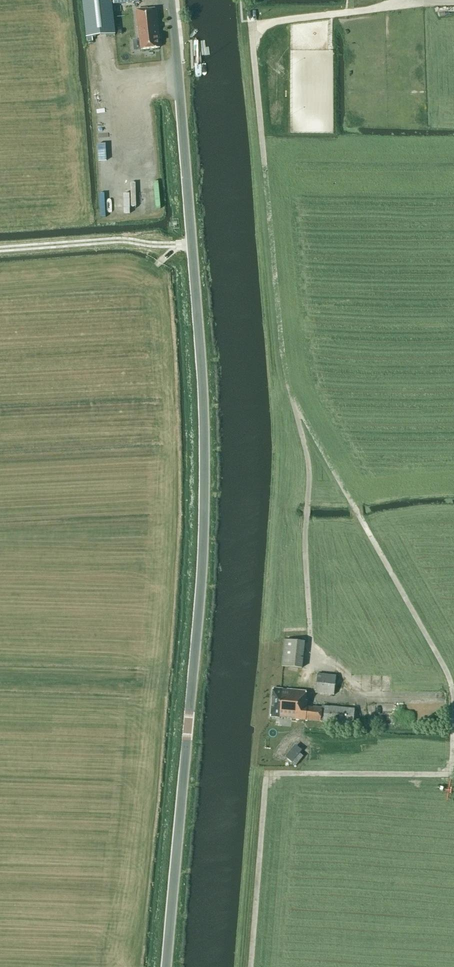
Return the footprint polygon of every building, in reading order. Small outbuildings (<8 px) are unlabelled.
[(87,41),(93,41),(92,37),(115,34),(112,4),(139,1),(139,0),(83,0),(87,41)] [(158,37),(159,37),(156,8),(147,9),(147,8),(135,9),(138,40),(139,40),(140,50),(159,48),(158,37)] [(120,189),(102,189),(102,215),(121,215),(120,189)] [(287,671),(298,672),(298,668),(302,668),(304,642),(284,640),(282,666),(288,667),(287,671)] [(336,676),(318,674),(315,692),(334,694),(336,676)] [(322,706),(321,708),(309,706),(309,704),(307,704),(307,700),(306,700),(306,691),(273,688),(271,716),(353,724),(354,709),(322,706)]
